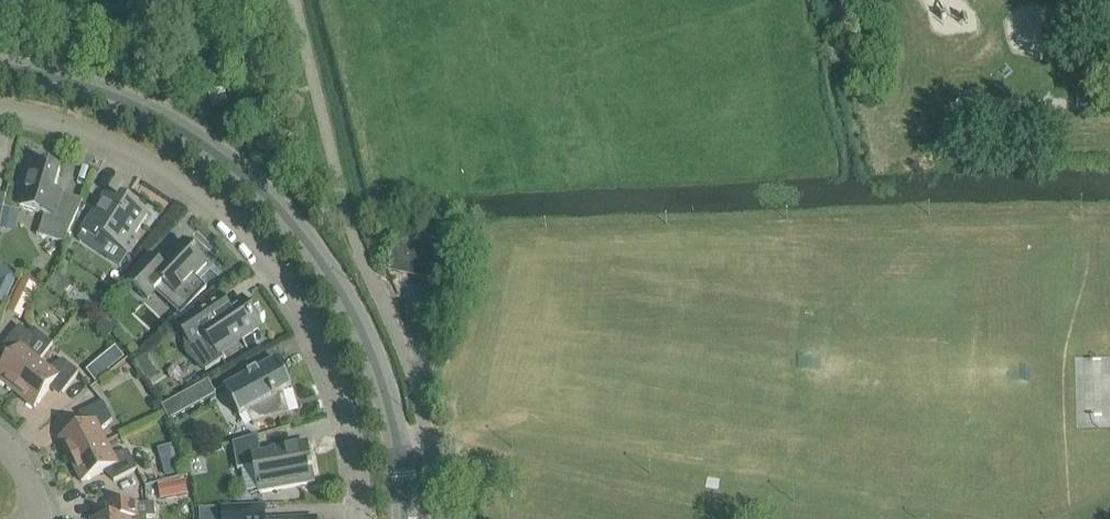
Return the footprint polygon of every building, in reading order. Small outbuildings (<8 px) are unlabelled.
[(224,90),(209,94),(211,107),(227,103),(224,90)] [(83,201),(61,194),(59,201),(52,199),(60,171),(32,163),(19,208),(44,215),(38,236),(64,244),(83,201)] [(84,232),(78,242),(97,254),(119,268),(128,254),(138,240),(133,237),(147,215),(122,199),(118,205),(105,196),(83,231),(84,232)] [(397,236),(390,270),(421,277),(424,264),(438,267),(443,244),(430,240),(430,243),(397,236)] [(149,256),(127,280),(148,300),(155,292),(163,283),(189,308),(207,289),(195,277),(206,264),(183,242),(161,267),(149,256)] [(4,306),(8,297),(17,276),(0,268),(0,304),(4,306)] [(57,272),(47,285),(62,297),(72,284),(57,272)] [(22,280),(7,313),(22,320),(37,287),(22,280)] [(207,307),(180,324),(197,349),(205,371),(224,358),(220,353),(240,340),(246,349),(263,338),(250,317),(251,313),(247,312),(246,311),(247,307),(243,307),(240,303),(232,308),(223,296),(207,307)] [(105,312),(94,322),(109,338),(120,328),(105,312)] [(29,334),(19,326),(3,347),(13,355),(0,372),(0,382),(15,393),(39,362),(39,363),(53,345),(33,329),(29,334)] [(149,384),(159,376),(145,356),(134,364),(149,384)] [(62,394),(79,373),(62,360),(49,370),(39,363),(39,362),(15,393),(34,409),(52,386),(62,394)] [(283,394),(292,389),(276,360),(223,389),(239,418),(246,414),(253,426),(289,415),(283,394)] [(96,364),(86,372),(95,383),(104,374),(96,364)] [(161,408),(169,422),(217,396),(209,381),(161,408)] [(106,444),(100,432),(112,421),(103,403),(79,415),(85,426),(59,440),(71,461),(106,444)] [(307,444),(272,450),(273,453),(261,455),(258,437),(232,444),(237,471),(254,468),(259,494),(314,484),(307,444)] [(137,470),(128,452),(112,455),(106,444),(71,461),(82,483),(108,470),(113,482),(137,470)] [(178,464),(163,468),(166,478),(180,474),(178,464)] [(158,485),(160,500),(188,495),(185,480),(158,485)] [(146,518),(155,518),(154,504),(119,506),(104,507),(105,518),(146,518)] [(265,508),(223,510),(223,518),(265,518),(265,508)]
